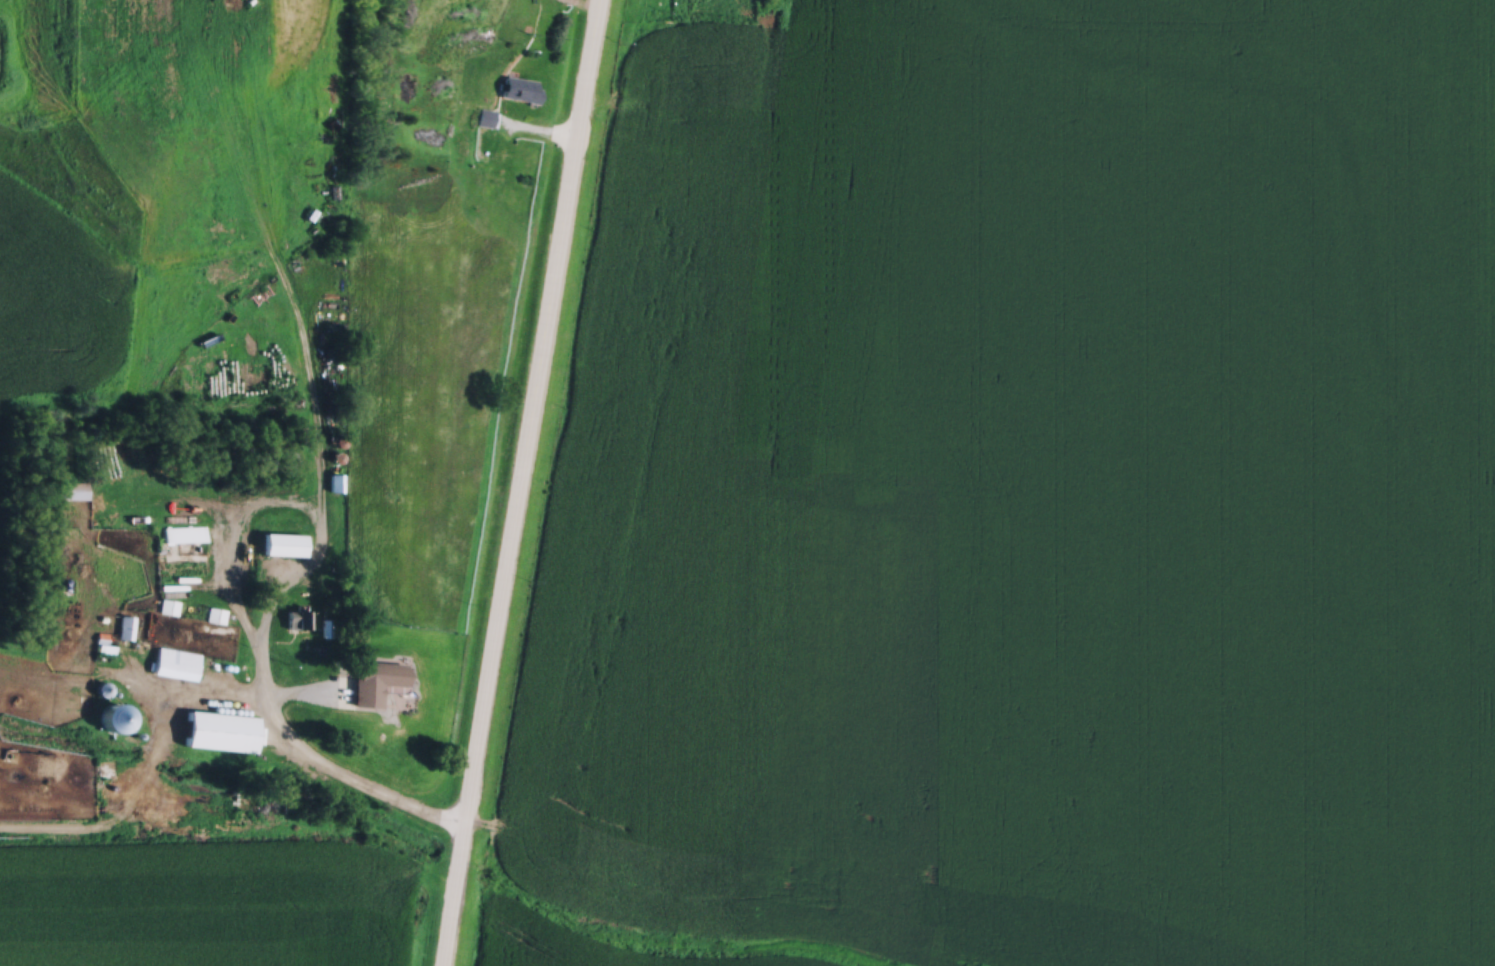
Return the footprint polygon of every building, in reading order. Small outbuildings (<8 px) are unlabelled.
[(503,93),(538,101),(542,80),(507,73),(503,93)] [(479,122),(494,125),(497,109),(482,106),(479,122)] [(330,489),(343,489),(343,471),(330,471),(330,489)] [(89,478),(56,478),(56,496),(89,496),(89,478)] [(164,523),(164,539),(206,539),(206,523),(164,523)] [(306,553),(306,531),(264,531),(264,553),(306,553)] [(177,612),(179,598),(161,596),(160,610),(177,612)] [(224,621),(226,607),(208,605),(207,618),(224,621)] [(311,607),(287,607),(287,627),(311,627),(311,607)] [(134,637),(134,613),(119,613),(119,637),(134,637)] [(200,650),(157,645),(154,672),(197,677),(200,650)] [(382,687),(407,688),(408,661),(356,659),(354,703),(381,705),(382,687)] [(255,750),(258,714),(189,708),(186,744),(255,750)]
